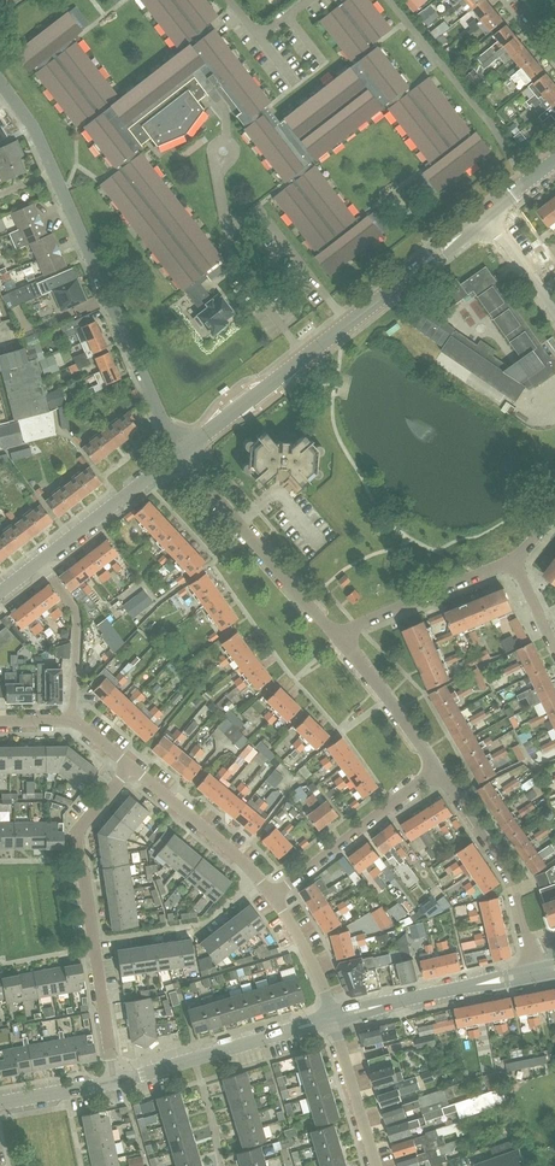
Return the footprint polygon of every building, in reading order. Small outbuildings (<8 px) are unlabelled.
[(15,53),(29,72),(33,69),(34,68),(36,72),(35,73),(39,79),(45,86),(49,92),(55,100),(60,106),(66,113),(70,119),(76,126),(79,124),(82,122),(83,124),(85,126),(83,127),(85,129),(84,129),(87,133),(93,141),(98,147),(104,154),(108,160),(113,165),(114,167),(114,166),(114,167),(118,171),(103,183),(100,185),(106,192),(110,198),(116,205),(120,211),(127,219),(131,224),(137,232),(141,238),(147,245),(152,251),(157,258),(162,264),(168,271),(172,278),(178,285),(182,290),(184,289),(198,280),(201,277),(204,273),(208,278),(210,280),(228,266),(222,259),(223,258),(217,251),(213,246),(207,238),(203,233),(197,225),(193,219),(187,212),(182,206),(176,199),(172,193),(166,185),(161,179),(155,172),(151,166),(145,159),(141,153),(140,153),(137,149),(141,146),(142,146),(144,144),(151,139),(156,146),(154,147),(154,148),(186,135),(205,109),(205,108),(204,109),(198,101),(204,96),(207,94),(208,96),(209,95),(215,90),(217,89),(220,86),(231,100),(240,112),(236,114),(235,115),(245,128),(243,129),(247,134),(253,142),(257,147),(263,155),(268,161),(274,169),(278,174),(284,182),(287,180),(289,184),(275,196),(273,197),(279,204),(283,210),(289,218),(293,223),(299,231),(304,237),(310,244),(314,250),(315,249),(318,253),(314,257),(329,275),(334,271),(342,265),(348,261),(355,255),(362,250),(369,244),(374,240),(382,234),(380,232),(367,215),(362,220),(359,215),(355,218),(349,211),(345,205),(339,198),(334,192),(328,184),(324,179),(318,171),(314,166),(313,166),(310,162),(314,158),(315,159),(320,155),(327,149),(334,144),(341,139),(347,134),(354,128),(360,123),(367,118),(374,113),(380,108),(379,108),(381,107),(384,104),(387,108),(387,109),(391,114),(397,122),(401,128),(407,135),(412,141),(418,149),(422,155),(428,162),(424,165),(427,169),(422,173),(429,182),(436,191),(437,192),(439,190),(444,186),(451,181),(452,179),(457,176),(464,171),(466,169),(471,165),(477,161),(479,159),(484,155),(490,150),(484,143),(475,132),(470,136),(467,132),(469,131),(464,124),(459,117),(454,112),(448,104),(444,98),(438,90),(434,85),(428,77),(425,80),(410,91),(406,87),(407,86),(403,81),(397,73),(392,68),(386,60),(382,54),(376,47),(375,47),(373,44),(388,32),(391,30),(385,22),(380,16),(373,8),(369,2),(367,0),(340,0),(342,3),(338,6),(321,19),(318,21),(324,28),(329,35),(335,42),(339,48),(345,55),(349,61),(350,61),(353,64),(349,67),(344,70),(336,77),(330,81),(323,87),(317,91),(309,98),(304,102),(296,108),(291,112),(283,118),(283,119),(279,122),(269,108),(266,105),(270,101),(266,95),(260,88),(255,82),(249,75),(245,69),(239,61),(234,55),(228,48),(224,42),(220,37),(218,35),(213,29),(211,30),(207,24),(215,18),(218,16),(212,9),(207,2),(205,0),(139,0),(141,3),(145,8),(151,15),(156,21),(161,29),(166,34),(172,42),(176,47),(177,48),(178,47),(181,51),(176,54),(171,59),(163,64),(157,69),(150,75),(144,79),(137,85),(130,90),(123,96),(117,100),(115,97),(117,94),(113,89),(107,81),(102,75),(97,68),(92,62),(86,54),(82,50),(76,42),(80,39),(77,35),(82,31),(70,15),(68,12),(60,18),(55,22),(47,28),(41,33),(34,39),(28,43),(25,46),(21,49),(15,53)] [(407,2),(408,3),(415,12),(423,5),(418,0),(410,0),(407,2)] [(448,11),(452,15),(457,11),(463,6),(464,7),(469,3),(473,9),(484,0),(461,0),(454,6),(448,11)] [(482,20),(494,10),(486,0),(484,0),(473,9),(479,16),(477,17),(480,21),(482,20)] [(436,20),(426,8),(419,14),(428,26),(436,20)] [(482,20),(480,21),(478,23),(471,28),(464,34),(467,38),(480,28),(486,35),(503,21),(494,10),(482,20)] [(468,24),(471,28),(478,23),(474,19),(468,24)] [(478,58),(483,64),(516,36),(507,25),(493,36),(497,42),(478,58)] [(440,34),(435,29),(431,32),(435,38),(440,34)] [(483,64),(481,65),(485,69),(502,56),(507,62),(513,57),(525,48),(516,36),(483,64)] [(525,48),(513,57),(519,65),(522,69),(534,59),(525,48)] [(518,72),(511,77),(516,83),(521,78),(527,85),(532,80),(531,79),(543,70),(534,59),(522,69),(518,72)] [(515,67),(508,73),(511,77),(518,72),(515,67)] [(468,75),(466,76),(475,88),(484,80),(475,69),(468,75)] [(529,86),(536,95),(539,98),(543,95),(554,85),(554,84),(546,74),(535,83),(534,81),(529,86)] [(487,87),(484,82),(478,86),(481,91),(487,87)] [(552,106),(554,103),(554,85),(543,95),(552,106)] [(536,95),(527,102),(530,106),(533,103),(539,98),(536,95)] [(542,102),(539,98),(533,103),(536,107),(542,102)] [(552,106),(539,116),(543,122),(551,115),(554,119),(554,103),(552,106)] [(518,129),(513,122),(508,127),(513,133),(518,129)] [(514,137),(523,147),(529,142),(529,141),(521,132),(521,131),(514,137)] [(8,145),(0,148),(0,176),(2,180),(18,173),(24,171),(16,153),(20,151),(16,141),(8,145)] [(538,211),(549,225),(549,226),(553,223),(554,221),(554,209),(550,202),(545,205),(538,211)] [(40,219),(39,217),(33,203),(25,207),(10,213),(17,229),(40,219)] [(40,219),(17,229),(9,233),(11,237),(10,238),(10,239),(10,240),(10,242),(11,243),(12,244),(14,243),(17,249),(29,244),(29,243),(47,235),(40,219)] [(59,250),(58,247),(52,233),(47,235),(29,243),(29,244),(36,260),(59,250)] [(43,276),(61,268),(66,266),(59,250),(36,260),(43,276)] [(474,290),(478,296),(490,313),(494,318),(506,335),(510,341),(522,358),(516,362),(513,364),(510,367),(493,355),(497,350),(481,340),(477,345),(456,330),(455,332),(454,331),(456,329),(433,314),(422,306),(418,312),(416,310),(408,322),(443,347),(441,350),(516,401),(516,402),(526,387),(527,386),(529,388),(533,385),(534,387),(535,388),(554,374),(554,358),(552,354),(549,355),(541,344),(504,291),(498,282),(497,283),(497,282),(500,279),(497,275),(494,278),(493,277),(494,276),(486,266),(473,276),(470,278),(467,280),(462,284),(457,278),(435,294),(443,306),(446,310),(463,298),(469,294),(474,290)] [(14,307),(51,290),(61,311),(68,308),(86,300),(79,284),(76,286),(74,280),(76,280),(71,269),(72,268),(37,283),(36,280),(8,293),(14,307)] [(7,272),(0,275),(3,280),(10,277),(7,272)] [(35,278),(33,273),(26,276),(28,281),(35,278)] [(198,280),(184,289),(198,307),(201,312),(197,315),(193,318),(200,326),(204,323),(205,324),(213,334),(214,333),(217,333),(222,330),(222,327),(228,322),(226,320),(234,314),(219,294),(213,299),(201,284),(208,278),(204,273),(201,277),(198,280)] [(61,326),(60,326),(65,337),(66,337),(77,332),(82,342),(101,334),(95,321),(81,326),(78,318),(61,326)] [(75,363),(93,354),(93,353),(106,347),(101,334),(82,342),(86,352),(73,358),(75,363)] [(28,360),(38,358),(35,348),(26,350),(28,360)] [(48,410),(35,359),(26,362),(23,349),(0,355),(0,368),(1,368),(15,419),(48,410)] [(94,358),(100,371),(114,365),(108,351),(94,358)] [(75,363),(78,369),(90,364),(88,358),(94,355),(93,354),(75,363)] [(44,374),(53,370),(48,357),(39,360),(44,374)] [(92,386),(87,389),(89,394),(95,392),(101,389),(107,386),(106,384),(120,378),(115,366),(114,365),(100,371),(94,374),(99,384),(92,386)] [(48,393),(45,394),(50,409),(64,405),(67,404),(62,388),(59,389),(48,393)] [(104,394),(101,397),(105,403),(109,400),(104,394)] [(101,397),(97,400),(101,406),(105,403),(101,397)] [(97,400),(93,403),(97,409),(101,406),(97,400)] [(93,403),(89,406),(94,412),(97,409),(93,403)] [(511,404),(506,411),(511,415),(512,415),(516,408),(513,406),(511,404)] [(121,408),(110,417),(126,439),(138,429),(121,408)] [(0,423),(0,449),(28,441),(56,434),(53,409),(48,410),(15,419),(0,423)] [(81,412),(78,415),(82,421),(86,418),(81,412)] [(78,415),(74,418),(78,424),(82,421),(78,415)] [(110,417),(98,426),(115,448),(126,439),(110,417)] [(74,418),(70,421),(75,427),(78,424),(74,418)] [(70,421),(66,424),(71,430),(75,427),(70,421)] [(98,426),(87,435),(104,456),(115,448),(98,426)] [(288,472),(290,475),(300,487),(304,483),(316,473),(318,450),(304,434),(292,444),(290,442),(278,441),(276,444),(265,432),(250,446),(248,468),(262,484),(265,481),(267,483),(278,474),(279,475),(285,475),(288,472)] [(87,435),(75,444),(92,466),(104,456),(87,435)] [(77,466),(65,476),(82,497),(94,488),(77,466)] [(36,470),(32,473),(37,479),(40,476),(36,470)] [(32,473),(28,476),(33,482),(37,479),(32,473)] [(28,476),(25,479),(29,485),(33,482),(28,476)] [(65,476),(54,485),(70,506),(82,497),(65,476)] [(25,479),(21,482),(25,488),(29,485),(25,479)] [(17,485),(13,488),(18,493),(22,490),(17,485)] [(54,485),(42,493),(59,515),(70,506),(54,485)] [(13,488),(10,491),(14,496),(18,493),(13,488)] [(10,491),(6,494),(10,499),(14,496),(10,491)] [(42,493),(31,502),(48,524),(59,515),(42,493)] [(134,509),(124,517),(128,521),(134,516),(190,575),(191,574),(192,575),(193,577),(203,569),(201,567),(200,565),(205,561),(198,554),(195,551),(188,543),(186,541),(180,534),(176,531),(169,523),(166,519),(160,513),(159,512),(155,508),(148,501),(136,512),(134,509)] [(31,502),(19,512),(36,533),(48,524),(31,502)] [(20,518),(11,526),(24,543),(33,535),(20,518)] [(11,526),(1,533),(15,550),(24,543),(11,526)] [(0,534),(0,550),(6,557),(15,550),(1,533),(0,534)] [(107,539),(97,547),(108,561),(118,554),(107,539)] [(98,569),(108,561),(97,547),(87,554),(98,569)] [(87,554),(78,562),(89,576),(98,569),(87,554)] [(158,561),(162,565),(167,559),(163,555),(158,561)] [(164,565),(170,572),(176,567),(169,560),(164,565)] [(544,574),(554,582),(554,560),(544,574)] [(78,562),(68,569),(79,584),(89,576),(78,562)] [(112,566),(117,572),(122,569),(117,562),(112,566)] [(68,569),(58,577),(69,591),(78,602),(83,599),(91,609),(96,605),(88,594),(83,588),(79,584),(68,569)] [(195,580),(188,584),(193,591),(203,605),(220,630),(229,623),(236,618),(231,611),(227,605),(223,598),(219,593),(214,585),(210,581),(205,573),(204,571),(203,569),(193,577),(195,580)] [(107,570),(103,573),(107,579),(112,576),(107,570)] [(107,579),(103,573),(98,577),(103,583),(107,579)] [(185,580),(182,575),(175,579),(179,584),(185,580)] [(343,586),(350,580),(345,575),(338,581),(343,586)] [(48,584),(39,592),(58,617),(63,613),(55,603),(60,599),(48,584)] [(87,585),(83,588),(88,594),(92,591),(87,585)] [(184,587),(170,597),(176,607),(184,602),(184,601),(190,596),(184,587)] [(512,609),(504,588),(446,612),(454,633),(512,609)] [(132,618),(153,603),(144,589),(122,605),(132,618)] [(347,596),(353,603),(353,604),(361,597),(354,589),(347,596)] [(29,599),(40,614),(47,609),(50,613),(49,614),(54,620),(58,617),(39,592),(29,599)] [(19,607),(31,622),(39,632),(44,629),(35,618),(40,614),(29,599),(19,607)] [(35,635),(39,632),(31,622),(19,607),(10,615),(21,629),(27,624),(31,628),(30,629),(35,635)] [(444,613),(437,616),(439,622),(446,619),(444,613)] [(7,616),(1,620),(5,627),(6,626),(8,630),(9,630),(14,625),(7,616)] [(439,622),(437,616),(429,619),(432,625),(439,622)] [(106,618),(96,626),(102,633),(100,635),(113,652),(124,642),(106,618)] [(404,630),(422,671),(429,687),(450,678),(425,621),(404,630)] [(14,625),(9,630),(14,636),(22,644),(27,639),(14,625)] [(0,631),(0,632),(8,641),(14,636),(9,630),(8,630),(6,626),(5,627),(0,631)] [(476,630),(469,633),(472,640),(479,637),(476,630)] [(452,631),(445,634),(447,640),(455,637),(452,631)] [(215,632),(209,636),(209,637),(212,641),(219,637),(215,632)] [(221,643),(230,655),(244,644),(235,632),(221,643)] [(523,643),(529,640),(525,633),(519,636),(523,643)] [(447,640),(445,634),(437,637),(440,644),(447,640)] [(502,639),(501,640),(507,652),(508,651),(518,646),(514,639),(511,634),(502,639)] [(482,645),(479,637),(472,640),(475,647),(482,645)] [(69,659),(70,642),(56,648),(55,658),(69,659)] [(517,650),(523,663),(539,655),(533,642),(517,650)] [(230,655),(238,666),(253,655),(244,644),(230,655)] [(485,660),(491,657),(488,649),(482,652),(485,660)] [(461,651),(454,655),(457,661),(464,658),(461,651)] [(475,654),(479,663),(485,660),(482,652),(475,654)] [(223,654),(216,658),(219,663),(226,658),(225,657),(223,654)] [(479,663),(475,654),(469,657),(473,665),(479,663)] [(5,672),(5,682),(6,697),(6,702),(7,702),(9,704),(13,704),(14,702),(19,702),(19,670),(18,665),(16,665),(16,662),(16,659),(16,655),(10,655),(10,665),(12,665),(12,672),(5,672)] [(247,678),(262,667),(260,665),(259,663),(253,655),(238,666),(244,674),(247,678)] [(449,664),(457,661),(454,655),(447,658),(449,664)] [(539,655),(523,663),(525,666),(530,676),(545,668),(542,660),(539,655)] [(92,680),(88,684),(94,689),(92,691),(101,700),(113,686),(118,681),(124,676),(140,659),(137,656),(130,664),(129,662),(120,672),(115,678),(104,668),(92,680)] [(464,661),(466,667),(467,668),(473,665),(469,657),(463,659),(464,661)] [(229,663),(226,658),(220,663),(223,668),(229,663)] [(25,659),(16,659),(16,662),(16,665),(18,665),(19,670),(19,702),(24,701),(25,703),(29,703),(30,701),(32,701),(32,683),(32,673),(31,670),(25,670),(25,664),(25,659)] [(518,662),(511,665),(514,671),(517,670),(521,668),(520,665),(518,662)] [(37,704),(59,703),(61,700),(60,669),(43,669),(43,663),(36,663),(37,704)] [(511,665),(504,669),(505,672),(507,675),(514,671),(511,665)] [(262,667),(247,678),(243,681),(237,686),(240,690),(251,682),(256,689),(271,678),(262,667)] [(484,680),(478,668),(472,671),(478,683),(484,680)] [(550,676),(545,668),(530,676),(536,689),(552,681),(550,676)] [(124,676),(118,681),(121,685),(123,686),(128,680),(124,676)] [(237,686),(243,681),(240,677),(234,681),(237,686)] [(488,687),(484,680),(478,683),(481,690),(488,687)] [(524,691),(526,696),(532,707),(542,701),(554,695),(554,687),(554,685),(553,683),(552,681),(536,689),(531,691),(530,689),(524,691)] [(432,693),(430,694),(437,706),(458,694),(457,693),(456,691),(450,694),(445,685),(432,693)] [(470,685),(463,689),(467,694),(473,691),(471,687),(470,685)] [(122,695),(113,686),(101,700),(110,708),(122,695)] [(266,701),(276,711),(290,697),(279,687),(266,701)] [(118,716),(131,703),(141,693),(138,689),(128,700),(122,695),(110,708),(118,716)] [(463,689),(457,693),(458,694),(460,698),(467,694),(463,689)] [(526,696),(524,691),(517,695),(520,700),(526,696)] [(127,725),(140,711),(136,707),(145,697),(141,693),(131,703),(118,716),(127,725)] [(190,701),(196,706),(202,699),(196,694),(190,701)] [(458,694),(437,706),(444,719),(460,710),(456,703),(461,700),(460,698),(458,694)] [(554,711),(554,695),(542,701),(549,714),(554,711)] [(300,707),(291,699),(290,697),(276,711),(287,721),(300,707)] [(218,707),(212,702),(207,707),(213,712),(218,707)] [(127,725),(136,733),(149,720),(159,709),(155,706),(145,716),(140,711),(127,725)] [(510,707),(505,710),(509,717),(514,714),(510,707)] [(158,728),(153,724),(163,713),(159,709),(149,720),(136,733),(145,741),(158,728)] [(223,715),(231,722),(237,716),(229,709),(223,715)] [(467,723),(460,710),(444,719),(451,731),(467,723)] [(484,710),(477,713),(480,720),(487,716),(486,713),(484,710)] [(263,717),(267,720),(273,715),(269,711),(263,717)] [(549,714),(551,719),(545,722),(549,730),(554,727),(554,711),(549,714)] [(477,713),(470,717),(472,720),(473,723),(480,720),(477,713)] [(544,713),(537,717),(540,723),(547,720),(545,716),(544,713)] [(277,719),(273,715),(267,720),(271,724),(277,719)] [(294,729),(305,739),(318,726),(308,715),(294,729)] [(515,715),(510,718),(515,728),(520,726),(515,715)] [(244,723),(237,716),(231,722),(238,729),(244,723)] [(537,717),(530,720),(531,723),(533,726),(540,723),(537,717)] [(217,727),(222,733),(231,724),(226,718),(217,727)] [(459,744),(474,735),(467,723),(451,731),(459,744)] [(237,730),(231,724),(222,733),(228,738),(237,730)] [(189,735),(193,729),(189,725),(184,731),(189,735)] [(329,736),(320,727),(318,726),(305,739),(316,750),(329,736)] [(151,750),(160,757),(181,732),(178,729),(172,735),(173,736),(169,741),(162,736),(151,750)] [(523,743),(529,740),(528,739),(533,736),(530,729),(518,735),(523,743)] [(228,738),(234,744),(243,735),(237,730),(228,738)] [(160,757),(170,765),(181,751),(176,747),(180,742),(181,742),(186,736),(181,732),(160,757)] [(243,735),(234,744),(239,750),(248,741),(243,735)] [(481,748),(477,742),(474,735),(459,744),(466,756),(481,748)] [(477,742),(481,748),(493,741),(489,735),(477,742)] [(349,747),(341,737),(335,742),(327,748),(334,758),(349,747)] [(292,745),(296,749),(301,743),(297,739),(292,745)] [(531,739),(529,740),(523,743),(527,750),(534,747),(531,739)] [(255,746),(262,754),(268,748),(261,741),(255,746)] [(549,742),(542,746),(544,749),(545,752),(552,749),(549,742)] [(306,746),(301,743),(296,749),(300,753),(306,746)] [(170,765),(179,773),(191,759),(195,754),(200,748),(196,744),(191,751),(187,756),(181,751),(170,765)] [(47,771),(59,771),(67,745),(46,746),(47,771)] [(59,771),(71,779),(86,759),(67,745),(59,771)] [(10,772),(9,746),(0,747),(0,772),(10,772)] [(10,772),(22,771),(22,746),(9,746),(10,772)] [(22,771),(34,771),(34,746),(22,746),(22,771)] [(34,746),(34,771),(47,771),(46,746),(34,746)] [(334,758),(341,767),(356,757),(349,747),(334,758)] [(498,751),(501,757),(508,753),(505,747),(498,751)] [(204,751),(200,748),(195,754),(199,757),(204,751)] [(275,755),(268,748),(262,754),(268,759),(270,761),(274,757),(275,755)] [(481,748),(466,756),(473,769),(488,760),(492,758),(493,757),(492,755),(491,753),(485,756),(481,748)] [(295,749),(290,754),(294,758),(299,753),(295,749)] [(492,755),(493,757),(492,758),(494,761),(501,757),(498,751),(492,755)] [(320,761),(323,766),(330,761),(326,757),(320,761)] [(363,767),(356,757),(341,767),(348,777),(363,767)] [(86,759),(71,779),(82,788),(97,768),(86,759)] [(191,759),(179,773),(188,781),(200,767),(191,759)] [(488,760),(473,769),(480,782),(495,773),(491,765),(488,760)] [(333,765),(330,761),(323,766),(326,770),(333,765)] [(312,774),(305,765),(298,770),(305,779),(312,774)] [(208,773),(196,787),(205,795),(217,781),(218,781),(222,776),(227,770),(223,767),(213,778),(208,773)] [(348,777),(355,787),(370,777),(363,767),(348,777)] [(231,774),(227,770),(222,776),(226,780),(231,774)] [(275,770),(266,780),(274,788),(283,777),(278,772),(275,770)] [(334,781),(337,785),(343,781),(340,776),(334,781)] [(362,797),(377,787),(370,777),(355,787),(362,797)] [(509,783),(512,788),(518,783),(515,779),(509,783)] [(205,795),(215,803),(226,789),(218,781),(217,781),(205,795)] [(343,781),(337,785),(340,790),(347,785),(343,781)] [(236,788),(240,791),(245,785),(242,782),(236,788)] [(494,789),(489,782),(477,790),(485,802),(500,792),(497,788),(494,789)] [(506,792),(512,788),(509,783),(503,787),(506,792)] [(234,818),(245,804),(240,800),(250,789),(245,785),(240,791),(236,797),(224,811),(234,818)] [(296,792),(291,796),(296,802),(301,798),(303,801),(304,800),(308,797),(305,794),(299,786),(294,790),(296,792)] [(215,803),(224,811),(236,797),(226,789),(215,803)] [(485,802),(493,814),(505,806),(500,798),(503,797),(500,792),(485,802)] [(312,794),(308,797),(313,803),(317,800),(312,794)] [(130,795),(122,805),(141,821),(149,812),(130,795)] [(245,804),(234,818),(243,826),(255,812),(259,807),(264,801),(260,797),(255,803),(250,799),(245,804)] [(309,807),(313,803),(308,797),(304,800),(309,807)] [(443,820),(453,813),(443,798),(433,804),(443,820)] [(317,800),(313,803),(316,808),(328,822),(338,815),(326,800),(320,805),(317,800)] [(353,809),(359,804),(356,800),(349,805),(353,809)] [(264,801),(259,807),(263,811),(269,804),(264,801)] [(531,802),(525,806),(529,812),(535,808),(531,802)] [(312,811),(306,816),(318,830),(328,822),(316,808),(313,803),(309,807),(312,811)] [(546,803),(540,808),(543,812),(549,808),(546,803)] [(432,826),(443,820),(433,804),(422,811),(432,826)] [(122,805),(114,814),(133,830),(141,821),(122,805)] [(493,814),(501,826),(516,816),(513,812),(510,813),(505,806),(493,814)] [(525,806),(518,810),(522,816),(529,812),(525,806)] [(290,811),(289,812),(295,818),(299,813),(293,808),(290,811)] [(282,809),(276,815),(280,819),(286,813),(284,810),(282,809)] [(422,811),(412,818),(422,833),(425,839),(429,845),(435,842),(427,830),(432,826),(422,811)] [(255,812),(243,826),(252,834),(264,820),(255,812)] [(99,832),(125,840),(133,830),(114,814),(99,832)] [(501,826),(509,837),(521,830),(517,823),(519,821),(516,816),(501,826)] [(412,818),(401,824),(411,840),(418,852),(427,846),(429,845),(425,839),(422,833),(412,818)] [(269,833),(275,828),(278,824),(271,819),(264,829),(269,833)] [(457,819),(452,822),(457,828),(461,826),(457,819)] [(32,822),(16,823),(16,848),(32,847),(32,822)] [(32,847),(48,847),(48,822),(32,822),(32,847)] [(64,822),(48,822),(48,847),(64,847),(64,822)] [(16,848),(16,823),(0,823),(0,828),(0,848),(16,848)] [(283,837),(290,830),(294,827),(290,823),(279,833),(275,828),(261,840),(269,849),(283,837)] [(392,823),(382,831),(394,846),(397,850),(402,857),(407,853),(399,842),(403,838),(392,823)] [(446,824),(441,828),(445,835),(450,832),(451,831),(446,824)] [(547,825),(541,830),(545,835),(551,831),(547,825)] [(159,826),(153,832),(157,835),(163,829),(159,826)] [(290,830),(283,837),(269,849),(278,858),(291,846),(286,840),(293,834),(290,830)] [(526,837),(521,830),(509,837),(517,849),(532,840),(528,835),(526,837)] [(541,830),(534,834),(538,840),(545,835),(541,830)] [(167,861),(184,842),(174,834),(172,836),(166,831),(155,844),(161,850),(158,853),(167,861)] [(393,855),(400,864),(405,860),(402,857),(397,850),(394,846),(382,831),(372,839),(388,859),(393,855)] [(99,832),(102,856),(127,852),(125,840),(99,832)] [(157,835),(153,832),(148,838),(152,841),(157,835)] [(302,848),(308,843),(305,839),(299,844),(302,848)] [(535,844),(532,840),(517,849),(525,861),(537,853),(532,846),(535,844)] [(167,861),(177,869),(193,850),(184,842),(167,861)] [(359,849),(370,864),(379,875),(379,874),(381,877),(385,874),(383,872),(384,871),(378,865),(374,861),(380,856),(369,842),(359,849)] [(479,852),(472,842),(457,852),(464,862),(479,852)] [(534,873),(546,865),(542,860),(554,851),(554,848),(552,844),(537,853),(525,861),(534,873)] [(437,856),(429,845),(427,846),(428,848),(426,850),(432,859),(437,856)] [(379,875),(370,864),(359,849),(349,857),(360,872),(367,867),(370,871),(369,872),(374,878),(379,875)] [(186,877),(203,858),(193,850),(177,869),(186,877)] [(127,852),(102,856),(104,868),(129,864),(127,852)] [(486,863),(479,852),(464,862),(467,867),(471,873),(486,863)] [(344,867),(350,863),(344,855),(338,860),(344,867)] [(186,877),(196,885),(212,866),(203,858),(186,877)] [(451,865),(453,869),(460,865),(457,861),(451,865)] [(478,883),(493,873),(486,863),(471,873),(475,879),(478,883)] [(104,868),(106,880),(131,877),(129,864),(104,868)] [(554,864),(546,871),(535,875),(540,889),(544,903),(549,916),(548,916),(551,924),(554,923),(554,864)] [(463,869),(460,865),(453,869),(454,870),(456,873),(463,869)] [(196,885),(205,893),(222,874),(212,866),(196,885)] [(363,880),(356,871),(349,875),(356,885),(363,880)] [(484,893),(499,883),(493,873),(478,883),(484,893)] [(215,901),(231,882),(222,874),(205,893),(215,901)] [(106,880),(108,893),(133,889),(131,877),(106,880)] [(328,888),(322,878),(300,891),(306,901),(322,892),(328,888)] [(467,890),(474,885),(471,881),(464,886),(467,890)] [(306,901),(313,912),(328,902),(325,896),(330,893),(331,894),(337,889),(334,884),(328,888),(322,892),(306,901)] [(476,890),(474,885),(467,890),(470,894),(476,890)] [(133,889),(108,893),(110,905),(134,901),(133,889)] [(401,894),(397,898),(401,903),(406,900),(401,894)] [(432,895),(420,904),(424,910),(429,916),(435,914),(444,910),(437,902),(436,900),(432,895)] [(445,896),(437,902),(444,910),(453,907),(445,896)] [(480,901),(483,913),(500,909),(498,897),(480,901)] [(344,901),(337,905),(340,909),(347,905),(351,903),(348,899),(345,901),(344,901)] [(406,900),(401,904),(408,912),(413,909),(406,900)] [(110,905),(111,917),(136,913),(134,901),(110,905)] [(328,902),(313,912),(319,922),(335,912),(332,908),(328,902)] [(250,904),(240,912),(255,931),(265,924),(250,904)] [(347,905),(340,909),(343,914),(350,910),(347,905)] [(422,908),(415,912),(411,916),(414,921),(425,913),(422,908)] [(500,909),(483,913),(486,925),(503,921),(500,909)] [(240,912),(230,919),(245,939),(255,931),(240,912)] [(335,912),(319,922),(326,932),(341,923),(337,917),(335,912)] [(138,926),(136,913),(111,917),(113,929),(138,926)] [(411,916),(405,919),(407,924),(413,922),(411,916)] [(245,939),(230,919),(220,927),(236,946),(245,939)] [(427,935),(423,921),(409,925),(409,926),(408,926),(410,933),(411,932),(413,939),(427,935)] [(488,937),(506,933),(503,921),(486,925),(488,937)] [(220,927),(211,934),(226,954),(236,946),(220,927)] [(331,934),(334,946),(352,942),(366,938),(365,933),(351,937),(349,930),(331,934)] [(389,932),(376,936),(378,941),(378,944),(391,941),(390,938),(389,932)] [(491,948),(491,949),(509,945),(506,933),(488,937),(491,948)] [(216,962),(226,954),(211,934),(201,942),(216,962)] [(191,938),(179,940),(183,966),(195,964),(191,938)] [(367,943),(366,938),(352,942),(334,946),(337,958),(355,954),(353,947),(367,943)] [(183,966),(179,940),(166,942),(170,968),(183,966)] [(444,949),(442,941),(436,942),(440,956),(433,958),(437,975),(449,972),(445,955),(444,949)] [(166,942),(154,944),(158,970),(170,968),(166,942)] [(158,970),(154,944),(142,946),(146,971),(158,970)] [(425,978),(437,975),(433,958),(431,952),(432,951),(431,944),(425,945),(426,952),(419,954),(425,978)] [(512,957),(509,945),(491,949),(494,961),(512,957)] [(142,946),(130,948),(134,973),(146,971),(142,946)] [(121,975),(134,973),(130,948),(117,950),(121,975)] [(413,959),(411,959),(402,961),(399,950),(390,952),(390,954),(387,954),(374,957),(374,956),(342,963),(339,968),(348,992),(354,995),(381,989),(376,968),(390,965),(394,986),(418,980),(413,959)] [(457,952),(445,955),(449,972),(461,969),(457,952)] [(289,953),(284,955),(283,955),(286,963),(292,962),(289,953)] [(210,956),(198,959),(200,970),(208,968),(209,973),(217,971),(216,966),(212,966),(210,956)] [(272,967),(278,966),(276,957),(270,959),(272,967)] [(480,965),(489,964),(487,957),(479,959),(480,965)] [(259,971),(265,970),(262,961),(256,963),(259,971)] [(81,963),(65,966),(70,991),(85,988),(81,963)] [(245,975),(251,973),(249,965),(243,967),(245,975)] [(54,994),(70,991),(65,966),(50,969),(54,994)] [(293,967),(280,971),(283,980),(290,1003),(303,999),(296,976),(293,967)] [(34,972),(38,996),(54,994),(50,969),(34,972)] [(232,979),(238,977),(236,969),(229,971),(232,979)] [(23,999),(38,996),(34,972),(18,974),(23,999)] [(218,984),(224,982),(222,973),(216,975),(218,984)] [(23,999),(18,974),(3,977),(7,1002),(23,999)] [(205,988),(211,986),(208,977),(202,979),(205,988)] [(283,980),(269,984),(276,1007),(290,1003),(283,980)] [(191,992),(197,990),(195,981),(189,983),(191,992)] [(269,984),(256,989),(263,1011),(276,1007),(269,984)] [(543,991),(547,1009),(554,1008),(554,988),(543,991)] [(242,993),(249,1016),(263,1011),(256,989),(242,993)] [(172,1006),(180,1004),(176,990),(168,992),(172,1006)] [(543,991),(529,994),(532,1012),(547,1009),(543,991)] [(242,993),(229,997),(236,1020),(249,1016),(242,993)] [(518,1015),(532,1012),(529,994),(514,996),(518,1015)] [(236,1020),(229,997),(215,1001),(222,1024),(236,1020)] [(511,997),(497,1000),(501,1018),(515,1016),(511,997)] [(126,1001),(128,1014),(153,1010),(151,998),(126,1001)] [(501,1018),(497,1000),(483,1003),(486,1021),(501,1018)] [(215,1001),(201,1005),(208,1028),(222,1024),(215,1001)] [(483,1003),(468,1006),(472,1024),(486,1021),(483,1003)] [(208,1028),(201,1005),(188,1010),(195,1033),(208,1028)] [(468,1006),(454,1008),(458,1027),(472,1024),(468,1006)] [(54,1008),(43,1010),(45,1017),(55,1015),(54,1008)] [(128,1014),(130,1026),(155,1023),(153,1010),(128,1014)] [(89,1017),(88,1012),(81,1014),(82,1019),(83,1019),(84,1026),(89,1025),(88,1018),(89,1017)] [(453,1018),(432,1023),(434,1033),(455,1029),(453,1018)] [(380,1025),(359,1030),(364,1046),(376,1043),(383,1041),(398,1037),(394,1022),(380,1025)] [(155,1023),(130,1026),(132,1042),(144,1046),(147,1046),(157,1038),(157,1036),(170,1034),(168,1023),(155,1025),(155,1023)] [(58,1031),(60,1040),(64,1064),(80,1062),(75,1037),(64,1039),(63,1030),(58,1031)] [(91,1034),(75,1037),(80,1062),(96,1059),(91,1034)] [(416,1039),(418,1046),(435,1043),(434,1035),(416,1039)] [(24,1046),(12,1048),(17,1073),(32,1070),(28,1045),(27,1037),(22,1038),(24,1046)] [(44,1043),(48,1067),(64,1064),(60,1040),(44,1043)] [(44,1043),(28,1045),(32,1070),(48,1067),(44,1043)] [(522,1047),(510,1049),(511,1057),(523,1055),(522,1047)] [(17,1073),(12,1048),(0,1050),(0,1071),(1,1076),(17,1073)] [(323,1063),(319,1049),(296,1056),(300,1070),(323,1063)] [(376,1056),(368,1059),(375,1083),(375,1082),(376,1086),(404,1078),(400,1062),(393,1064),(393,1063),(392,1059),(391,1057),(390,1052),(376,1056)] [(278,1061),(272,1063),(276,1077),(282,1075),(278,1061)] [(300,1070),(304,1083),(327,1076),(323,1063),(300,1070)] [(273,1078),(270,1070),(264,1072),(267,1080),(273,1078)] [(422,1074),(424,1080),(425,1083),(435,1080),(432,1070),(422,1074)] [(246,1071),(222,1078),(227,1092),(250,1085),(246,1071)] [(490,1091),(491,1091),(501,1087),(496,1072),(485,1076),(490,1091)] [(276,1077),(279,1086),(285,1084),(282,1075),(276,1077)] [(307,1097),(331,1090),(327,1076),(304,1083),(307,1097)] [(267,1080),(263,1081),(265,1087),(269,1086),(271,1094),(277,1092),(273,1078),(267,1080)] [(402,1099),(401,1095),(420,1088),(418,1081),(414,1083),(414,1080),(397,1086),(398,1088),(378,1095),(382,1106),(402,1099)] [(516,1083),(506,1087),(508,1093),(518,1090),(516,1083)] [(227,1092),(231,1106),(254,1099),(250,1085),(227,1092)] [(504,1093),(501,1087),(491,1091),(490,1091),(450,1105),(442,1107),(423,1113),(424,1116),(388,1127),(392,1140),(412,1133),(411,1129),(426,1124),(426,1121),(444,1115),(444,1116),(458,1111),(460,1118),(496,1106),(499,1107),(507,1104),(504,1093)] [(286,1089),(280,1091),(283,1099),(289,1097),(286,1089)] [(423,1113),(442,1107),(450,1105),(448,1099),(445,1089),(403,1102),(404,1104),(383,1111),(387,1122),(406,1116),(405,1111),(421,1106),(423,1113)] [(307,1097),(300,1099),(303,1113),(311,1111),(335,1104),(331,1090),(307,1097)] [(156,1098),(160,1112),(184,1105),(179,1091),(156,1098)] [(281,1105),(278,1097),(272,1099),(275,1107),(281,1105)] [(258,1112),(254,1099),(231,1106),(235,1119),(258,1112)] [(152,1100),(140,1104),(142,1113),(155,1109),(152,1100)] [(290,1102),(284,1104),(287,1112),(288,1117),(294,1116),(293,1111),(290,1102)] [(142,1112),(139,1103),(133,1105),(136,1113),(142,1112)] [(339,1118),(335,1104),(311,1111),(315,1125),(339,1118)] [(160,1112),(162,1117),(164,1125),(188,1118),(184,1105),(160,1112)] [(285,1118),(282,1110),(276,1112),(279,1120),(285,1118)] [(82,1116),(85,1132),(110,1127),(107,1111),(82,1116)] [(235,1119),(239,1133),(262,1126),(258,1112),(235,1119)] [(137,1119),(139,1127),(145,1125),(143,1117),(137,1119)] [(164,1125),(168,1139),(192,1132),(188,1118),(164,1125)] [(423,1143),(424,1149),(446,1142),(444,1135),(457,1131),(458,1136),(467,1133),(463,1120),(426,1132),(427,1134),(393,1144),(396,1156),(417,1150),(415,1145),(423,1143)] [(310,1131),(314,1145),(338,1138),(334,1124),(310,1131)] [(262,1126),(239,1133),(243,1147),(266,1140),(262,1126)] [(114,1143),(110,1127),(85,1132),(89,1148),(114,1143)] [(283,1130),(285,1138),(291,1137),(292,1136),(290,1128),(283,1130)] [(127,1140),(128,1140),(136,1138),(134,1129),(125,1131),(127,1140)] [(143,1140),(149,1138),(147,1130),(141,1132),(143,1140)] [(196,1146),(192,1132),(168,1139),(173,1153),(196,1146)] [(293,1145),(291,1137),(285,1138),(288,1146),(293,1145)] [(282,1148),(288,1146),(285,1138),(279,1140),(282,1148)] [(314,1145),(318,1159),(342,1152),(338,1138),(314,1145)] [(515,1138),(504,1141),(490,1146),(493,1157),(474,1164),(475,1165),(525,1165),(515,1138)] [(398,1161),(400,1165),(419,1165),(418,1163),(429,1159),(431,1165),(448,1161),(446,1153),(453,1151),(456,1144),(456,1143),(460,1141),(460,1139),(446,1143),(446,1142),(424,1149),(425,1152),(398,1161)] [(89,1148),(92,1164),(117,1159),(114,1143),(89,1148)] [(147,1154),(153,1152),(151,1144),(145,1146),(147,1154)] [(177,1165),(178,1165),(200,1159),(196,1146),(173,1153),(177,1165)] [(265,1160),(261,1146),(237,1153),(241,1165),(245,1165),(265,1160)] [(291,1152),(294,1160),(300,1158),(297,1150),(291,1152)] [(318,1159),(320,1165),(343,1165),(346,1165),(342,1152),(318,1159)] [(157,1165),(155,1157),(149,1159),(151,1165),(154,1165),(157,1165)]
